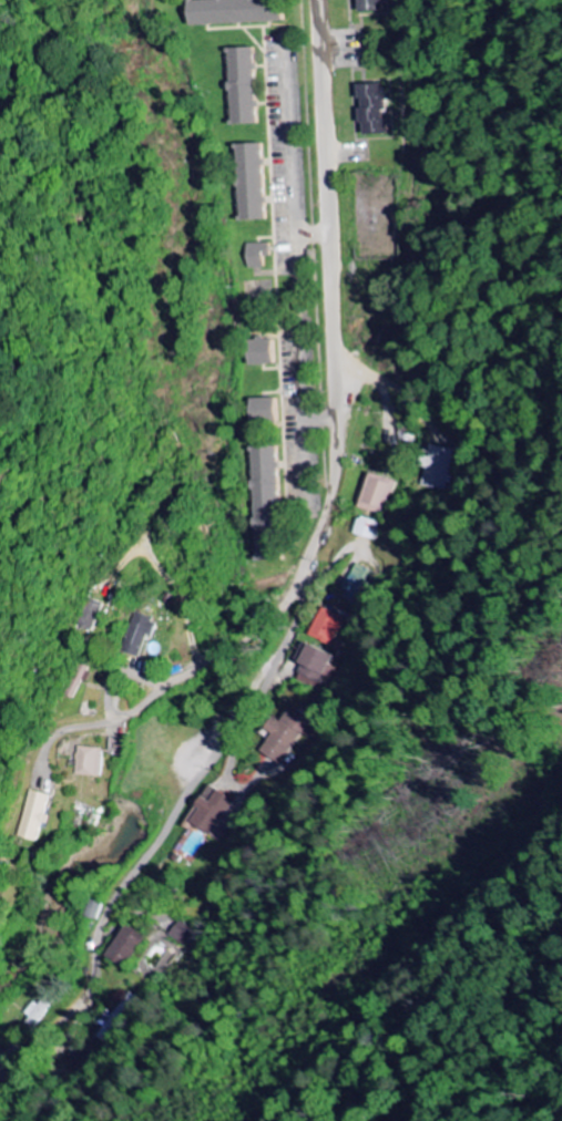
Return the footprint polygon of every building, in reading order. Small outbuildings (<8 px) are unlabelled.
[(186,27),(274,25),(274,0),(232,0),(186,1),(186,27)] [(382,13),(382,0),(356,0),(356,14),(382,13)] [(227,50),(230,126),(254,125),(252,50),(227,50)] [(383,136),(380,86),(356,87),(358,137),(383,136)] [(263,221),(260,146),(237,147),(239,222),(263,221)] [(246,245),(248,269),(269,269),(268,244),(246,245)] [(288,361),(284,344),(261,350),(264,366),(288,361)] [(264,399),(263,423),(289,424),(289,400),(264,399)] [(262,448),(265,483),(270,482),(273,512),(291,511),(286,446),(262,448)] [(394,481),(373,474),(361,508),(382,515),(394,481)] [(376,541),(381,524),(362,518),(357,535),(376,541)] [(361,605),(377,575),(361,566),(344,596),(361,605)] [(348,618),(327,607),(312,637),(332,648),(348,618)] [(336,655),(313,645),(304,666),(327,675),(336,655)] [(103,777),(105,748),(81,747),(79,775),(103,777)] [(48,824),(49,824),(57,796),(33,790),(22,834),(44,840),(48,824)] [(235,801),(220,791),(213,802),(205,797),(189,820),(212,835),(235,801)] [(199,934),(184,922),(172,936),(187,948),(199,934)] [(134,969),(151,934),(132,925),(115,960),(134,969)]
